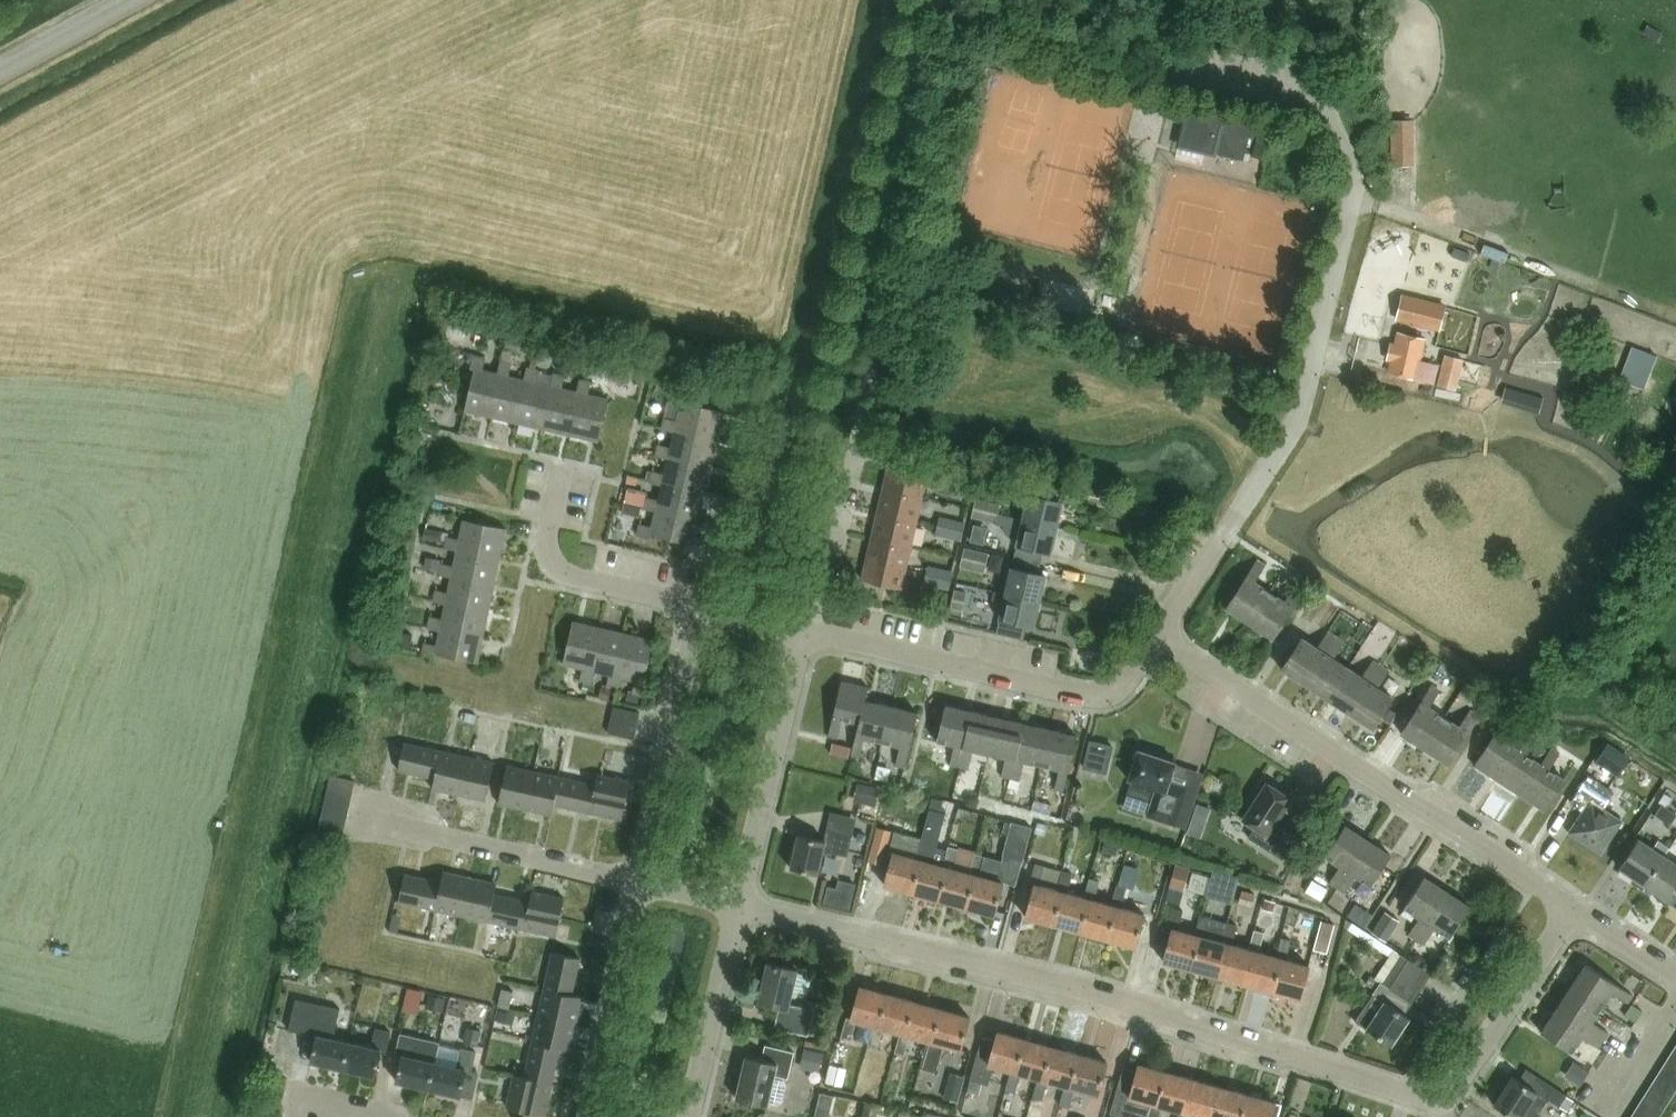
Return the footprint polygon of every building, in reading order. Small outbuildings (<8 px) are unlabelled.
[(1662,36),(1647,27),(1643,36),(1657,44),(1662,36)] [(1253,121),(1189,105),(1179,144),(1244,159),(1253,121)] [(1392,167),(1416,166),(1415,119),(1391,120),(1392,167)] [(1259,129),(1252,156),(1262,159),(1269,132),(1259,129)] [(1447,306),(1403,296),(1397,322),(1440,333),(1447,306)] [(453,308),(451,320),(476,326),(479,314),(453,308)] [(1433,382),(1437,364),(1420,359),(1425,340),(1400,333),(1397,344),(1393,343),(1389,358),(1393,359),(1390,371),(1433,382)] [(508,339),(506,347),(518,350),(520,342),(508,339)] [(1633,346),(1620,378),(1645,387),(1657,355),(1633,346)] [(529,367),(540,369),(547,371),(551,352),(533,348),(529,367)] [(475,367),(465,409),(491,415),(501,372),(498,371),(483,368),(486,357),(475,354),(472,366),(475,367)] [(1454,387),(1461,360),(1443,355),(1436,382),(1454,387)] [(501,372),(491,415),(518,421),(528,378),(525,378),(510,374),(513,363),(501,360),(498,371),(501,372)] [(561,360),(559,369),(570,371),(572,362),(561,360)] [(540,369),(529,367),(527,366),(525,378),(528,378),(518,421),(544,427),(554,384),(551,384),(537,380),(540,369)] [(626,366),(614,372),(621,386),(633,379),(626,366)] [(554,384),(544,427),(571,433),(581,391),(578,390),(563,387),(566,375),(554,372),(551,384),(554,384)] [(581,391),(571,433),(599,440),(608,398),(590,393),(593,381),(581,378),(578,390),(581,391)] [(1530,395),(1527,409),(1540,412),(1543,399),(1530,395)] [(666,416),(663,428),(676,431),(677,426),(718,436),(724,409),(683,399),(678,418),(666,416)] [(712,462),(718,436),(677,426),(676,431),(672,445),(661,443),(658,454),(669,457),(670,453),(712,462)] [(706,489),(712,462),(670,453),(669,457),(658,454),(652,481),(663,483),(664,479),(706,489)] [(889,459),(883,485),(919,493),(924,468),(889,459)] [(629,474),(627,482),(637,484),(639,476),(629,474)] [(970,496),(974,479),(961,476),(957,493),(970,496)] [(649,495),(646,507),(658,510),(659,506),(700,515),(706,489),(664,479),(663,483),(660,497),(649,495)] [(883,485),(877,510),(913,518),(919,493),(883,485)] [(1023,518),(1057,526),(1063,500),(1029,492),(1023,518)] [(984,518),(986,509),(988,501),(975,498),(971,515),(984,518)] [(997,521),(1001,504),(988,501),(986,509),(984,518),(997,521)] [(642,524),(639,535),(651,538),(652,534),(693,543),(700,515),(659,506),(658,510),(654,526),(642,524)] [(877,510),(872,535),(907,543),(913,518),(877,510)] [(1051,552),(1057,526),(1023,518),(999,513),(997,522),(1006,524),(1006,528),(1007,530),(1008,532),(1009,533),(1011,535),(1014,537),(1018,538),(1014,555),(1039,561),(1041,556),(1042,550),(1051,552)] [(939,516),(936,532),(948,535),(952,519),(939,516)] [(427,527),(425,537),(447,542),(446,547),(458,549),(459,545),(500,554),(506,527),(465,518),(461,537),(449,535),(450,531),(427,527)] [(952,519),(948,535),(960,538),(964,522),(952,519)] [(872,535),(866,560),(901,568),(907,543),(872,535)] [(444,561),(441,574),(453,577),(454,573),(495,581),(500,554),(459,545),(458,549),(455,564),(444,561)] [(964,547),(960,564),(985,570),(989,553),(964,547)] [(1038,567),(1039,561),(1014,555),(1005,592),(1040,601),(1046,575),(1037,573),(1038,567)] [(427,557),(425,568),(439,571),(441,560),(427,557)] [(866,560),(860,585),(895,594),(901,568),(866,560)] [(1257,560),(1227,606),(1250,621),(1270,590),(1255,580),(1265,565),(1257,560)] [(927,565),(923,582),(936,585),(940,568),(927,565)] [(940,568),(936,585),(949,588),(953,571),(940,568)] [(438,588),(436,601),(447,603),(448,599),(489,608),(495,581),(454,573),(453,577),(450,590),(438,588)] [(1270,590),(1250,621),(1273,636),(1303,589),(1295,584),(1285,600),(1270,590)] [(962,609),(966,592),(954,589),(950,606),(962,609)] [(1040,601),(1005,592),(997,590),(995,598),(1003,600),(999,618),(1000,618),(1027,625),(1034,626),(1040,601)] [(432,615),(430,627),(442,629),(443,625),(484,634),(489,608),(448,599),(447,603),(444,617),(432,615)] [(1027,625),(1000,618),(997,631),(1024,637),(1027,625)] [(574,620),(564,661),(584,666),(581,678),(593,681),(596,669),(593,669),(603,627),(574,620)] [(427,641),(425,654),(437,656),(437,653),(478,661),(484,634),(443,625),(442,629),(439,643),(427,641)] [(603,627),(593,669),(596,669),(611,673),(608,685),(619,688),(622,676),(619,675),(629,633),(603,627)] [(1293,650),(1282,668),(1306,684),(1337,636),(1329,631),(1318,647),(1303,637),(1295,650),(1293,650)] [(619,675),(622,676),(637,679),(634,691),(644,693),(647,681),(644,680),(654,639),(629,633),(619,675)] [(1337,636),(1306,684),(1328,698),(1349,667),(1334,658),(1345,642),(1337,636)] [(1349,667),(1328,698),(1351,713),(1382,665),(1374,660),(1363,676),(1349,667)] [(1436,663),(1429,674),(1438,680),(1445,668),(1436,663)] [(1382,665),(1351,713),(1374,728),(1394,697),(1379,687),(1390,671),(1382,665)] [(840,679),(827,734),(837,737),(842,718),(859,722),(865,698),(868,685),(840,679)] [(1434,685),(1403,733),(1425,747),(1446,716),(1431,707),(1441,690),(1434,685)] [(602,687),(599,697),(609,700),(612,689),(602,687)] [(629,692),(627,700),(639,703),(641,695),(629,692)] [(859,722),(851,753),(860,756),(864,737),(882,741),(891,705),(865,698),(859,722)] [(611,718),(637,724),(640,710),(614,704),(611,718)] [(945,704),(936,740),(954,744),(950,763),(959,765),(972,710),(945,704)] [(891,705),(882,741),(900,746),(896,765),(905,767),(918,711),(891,705)] [(1390,708),(1384,718),(1391,722),(1397,712),(1390,708)] [(972,710),(959,765),(969,768),(973,749),(989,753),(998,717),(972,710)] [(1446,716),(1425,747),(1450,763),(1479,715),(1471,710),(1460,726),(1446,716)] [(998,717),(989,753),(1005,757),(1001,776),(1011,778),(1024,723),(998,717)] [(1489,744),(1477,765),(1498,779),(1519,748),(1505,739),(1515,723),(1507,717),(1489,744)] [(634,737),(637,724),(611,718),(608,731),(634,737)] [(1024,723),(1011,778),(1020,780),(1025,761),(1042,766),(1051,729),(1024,723)] [(1051,729),(1042,766),(1059,770),(1055,788),(1064,791),(1077,735),(1051,729)] [(1530,731),(1519,748),(1498,779),(1521,794),(1541,763),(1527,753),(1538,737),(1530,731)] [(1090,739),(1084,766),(1107,772),(1113,745),(1090,739)] [(406,742),(400,769),(435,777),(441,749),(406,742)] [(1608,742),(1597,760),(1619,775),(1631,757),(1608,742)] [(832,743),(829,754),(848,758),(851,747),(832,743)] [(1541,763),(1521,794),(1544,809),(1565,778),(1550,768),(1560,751),(1552,746),(1541,763)] [(441,749),(435,777),(433,787),(459,793),(468,755),(441,749)] [(1146,815),(1174,825),(1187,786),(1169,780),(1175,762),(1137,749),(1127,779),(1155,788),(1146,815)] [(468,755),(459,793),(486,799),(494,761),(468,755)] [(507,764),(499,802),(526,807),(534,770),(507,764)] [(534,770),(526,807),(552,813),(555,803),(561,776),(534,770)] [(598,773),(596,783),(590,811),(606,814),(614,777),(598,773)] [(352,791),(355,779),(332,774),(329,786),(352,791)] [(1569,831),(1601,852),(1622,820),(1591,800),(1602,784),(1588,775),(1571,801),(1578,805),(1584,809),(1569,831)] [(561,776),(555,803),(590,811),(596,783),(561,776)] [(614,777),(606,814),(622,818),(631,780),(614,777)] [(880,787),(858,782),(854,800),(876,805),(880,787)] [(1291,799),(1268,784),(1245,819),(1268,833),(1260,845),(1272,852),(1286,830),(1275,823),(1291,799)] [(349,803),(352,791),(329,786),(326,798),(349,803)] [(1664,792),(1658,802),(1661,804),(1665,807),(1666,805),(1672,797),(1664,792)] [(347,815),(349,803),(326,798),(324,810),(347,815)] [(933,798),(930,808),(940,811),(942,803),(942,801),(933,798)] [(1045,802),(1043,811),(1051,813),(1053,803),(1045,802)] [(1655,814),(1670,824),(1675,815),(1675,814),(1665,807),(1661,804),(1655,814)] [(922,838),(916,857),(922,859),(930,861),(934,847),(943,817),(944,812),(940,811),(930,808),(922,838)] [(344,827),(347,815),(324,810),(321,822),(344,827)] [(1190,820),(1185,835),(1200,839),(1205,825),(1190,820)] [(984,860),(980,875),(999,880),(1003,882),(1016,885),(1023,859),(1024,860),(1033,826),(1013,821),(1003,854),(1004,854),(1003,860),(985,855),(984,860)] [(1039,821),(1036,832),(1044,834),(1047,823),(1039,821)] [(341,840),(342,839),(344,827),(321,822),(318,835),(341,840)] [(884,864),(892,829),(876,825),(868,860),(884,864)] [(1346,826),(1326,857),(1342,867),(1332,883),(1340,888),(1370,841),(1346,826)] [(798,833),(790,866),(819,873),(824,850),(848,856),(853,835),(827,829),(826,829),(823,840),(798,833)] [(922,838),(906,834),(896,831),(890,850),(893,851),(884,884),(913,892),(922,859),(916,857),(922,838)] [(1102,848),(1116,852),(1119,841),(1106,836),(1102,848)] [(1658,840),(1653,847),(1639,838),(1620,867),(1634,877),(1631,881),(1643,889),(1646,884),(1645,884),(1665,855),(1670,847),(1658,840)] [(1370,841),(1340,888),(1348,893),(1358,877),(1372,887),(1392,855),(1370,841)] [(953,868),(959,848),(949,846),(943,865),(949,866),(940,899),(967,906),(976,873),(970,872),(953,868)] [(967,906),(994,914),(1003,882),(999,880),(980,875),(984,860),(985,855),(976,853),(970,872),(976,873),(967,906)] [(1675,891),(1675,862),(1665,855),(1645,884),(1646,884),(1660,893),(1656,898),(1667,905),(1670,900),(1675,891)] [(930,861),(922,859),(913,892),(940,899),(949,866),(943,865),(930,861)] [(1063,891),(1058,889),(1040,884),(1045,866),(1036,863),(1031,883),(1034,883),(1025,916),(1054,924),(1063,891)] [(1125,863),(1119,884),(1134,888),(1140,867),(1125,863)] [(1183,890),(1189,867),(1176,863),(1170,886),(1177,888),(1183,890)] [(1218,867),(1211,892),(1236,899),(1243,873),(1218,867)] [(442,881),(436,908),(461,914),(469,876),(444,870),(442,881)] [(1090,898),(1085,897),(1067,892),(1072,874),(1063,871),(1058,889),(1063,891),(1054,924),(1081,931),(1090,898)] [(405,873),(399,900),(436,908),(442,881),(405,873)] [(469,876),(461,914),(489,920),(495,892),(497,882),(469,876)] [(1418,940),(1450,893),(1426,877),(1405,909),(1421,919),(1410,935),(1418,940)] [(1117,905),(1112,904),(1095,900),(1100,881),(1090,878),(1085,897),(1090,898),(1081,931),(1108,939),(1117,905)] [(1108,939),(1136,946),(1145,914),(1121,908),(1127,889),(1117,886),(1112,904),(1117,905),(1108,939)] [(532,890),(530,900),(524,927),(540,931),(549,893),(532,890)] [(1242,890),(1239,902),(1253,906),(1255,894),(1242,890)] [(495,892),(489,920),(524,927),(530,900),(495,892)] [(549,893),(540,931),(557,935),(565,897),(549,893)] [(1450,893),(1418,940),(1426,945),(1436,929),(1450,939),(1471,907),(1450,893)] [(1266,899),(1263,909),(1273,912),(1276,902),(1266,899)] [(1202,936),(1197,934),(1180,930),(1185,910),(1175,908),(1170,927),(1174,928),(1165,961),(1191,968),(1202,936)] [(1300,925),(1313,929),(1317,916),(1305,912),(1300,925)] [(1228,943),(1223,942),(1208,937),(1213,918),(1202,915),(1197,934),(1202,936),(1191,968),(1218,976),(1228,943)] [(1380,919),(1373,931),(1387,940),(1395,928),(1388,924),(1380,919)] [(1255,950),(1250,949),(1234,944),(1240,925),(1229,922),(1223,942),(1228,943),(1218,976),(1245,983),(1255,950)] [(1335,925),(1323,922),(1315,949),(1328,952),(1335,925)] [(1283,958),(1278,956),(1261,951),(1267,933),(1256,930),(1250,949),(1255,950),(1245,983),(1272,991),(1283,958)] [(1272,991),(1301,999),(1311,965),(1288,959),(1294,940),(1283,937),(1278,956),(1283,958),(1272,991)] [(553,950),(545,987),(572,993),(580,956),(553,950)] [(1394,963),(1424,983),(1430,974),(1400,954),(1394,963)] [(816,1008),(790,1002),(798,968),(768,961),(759,1001),(781,1006),(776,1027),(810,1035),(816,1008)] [(1418,993),(1424,983),(1394,963),(1387,972),(1418,993)] [(1586,963),(1570,987),(1602,1007),(1612,992),(1628,1003),(1633,995),(1586,963)] [(1411,1002),(1418,993),(1387,972),(1383,979),(1381,982),(1405,998),(1411,1002)] [(1370,975),(1364,984),(1372,989),(1378,980),(1370,975)] [(1379,1010),(1367,1002),(1355,1020),(1392,1044),(1410,1017),(1397,1009),(1405,998),(1381,982),(1374,992),(1385,1000),(1379,1010)] [(879,1025),(888,993),(861,985),(852,1018),(847,1016),(842,1036),(851,1039),(857,1019),(874,1024),(879,1025)] [(545,987),(539,1013),(577,1022),(583,995),(572,993),(545,987)] [(1570,987),(1556,1009),(1604,1040),(1608,1033),(1592,1022),(1602,1007),(1570,987)] [(502,988),(498,1005),(510,1008),(514,991),(502,988)] [(905,1032),(914,1000),(888,993),(879,1025),(874,1024),(869,1044),(896,1051),(901,1031),(905,1032)] [(429,994),(427,1008),(444,1012),(447,998),(429,994)] [(342,1007),(309,1000),(298,998),(291,1029),(316,1034),(310,1060),(343,1067),(350,1039),(335,1036),(342,1007)] [(933,1040),(942,1008),(914,1000),(905,1032),(901,1031),(896,1051),(905,1054),(911,1035),(928,1039),(933,1040)] [(498,1008),(495,1021),(513,1025),(516,1012),(498,1008)] [(961,1048),(970,1015),(942,1008),(933,1040),(928,1039),(921,1063),(936,1067),(943,1043),(961,1048)] [(1556,1009),(1541,1031),(1573,1052),(1583,1037),(1599,1048),(1604,1040),(1556,1009)] [(533,1040),(560,1046),(571,1049),(577,1022),(539,1013),(533,1040)] [(343,1067),(376,1075),(381,1049),(388,1051),(393,1030),(376,1026),(372,1044),(350,1039),(343,1067)] [(468,1027),(464,1043),(478,1046),(482,1030),(468,1027)] [(1017,1071),(1026,1038),(998,1030),(996,1038),(984,1034),(971,1079),(989,1084),(994,1065),(1012,1070),(1012,1069),(1017,1071)] [(428,1087),(434,1059),(439,1041),(404,1033),(399,1051),(404,1052),(397,1080),(428,1087)] [(1044,1078),(1053,1046),(1026,1038),(1017,1071),(1012,1069),(1012,1070),(1006,1089),(1016,1092),(1021,1072),(1039,1077),(1044,1078)] [(533,1040),(525,1075),(553,1081),(560,1046),(533,1040)] [(778,1064),(792,1067),(795,1051),(767,1044),(763,1058),(747,1054),(737,1096),(769,1104),(770,1099),(780,1101),(785,1098),(788,1082),(785,1078),(776,1076),(778,1064)] [(434,1059),(428,1087),(461,1095),(467,1069),(474,1071),(479,1050),(462,1046),(458,1065),(434,1059)] [(1071,1086),(1080,1053),(1053,1046),(1044,1078),(1039,1077),(1033,1096),(1043,1099),(1048,1080),(1066,1085),(1066,1084),(1071,1086)] [(824,1053),(805,1048),(801,1067),(820,1072),(824,1053)] [(1672,1050),(1665,1060),(1675,1067),(1675,1053),(1672,1050)] [(1070,1107),(1075,1087),(1098,1094),(1108,1061),(1080,1053),(1071,1086),(1066,1084),(1066,1085),(1060,1104),(1070,1107)] [(1665,1060),(1659,1070),(1675,1081),(1675,1067),(1665,1060)] [(1575,1061),(1565,1076),(1580,1086),(1590,1071),(1575,1061)] [(1167,1070),(1139,1063),(1137,1070),(1124,1067),(1111,1113),(1128,1116),(1149,1116),(1154,1102),(1158,1103),(1167,1070)] [(1560,1105),(1567,1094),(1528,1068),(1520,1079),(1513,1075),(1494,1103),(1515,1116),(1534,1116),(1536,1115),(1534,1108),(1528,1104),(1538,1090),(1560,1105)] [(1194,1078),(1167,1070),(1158,1103),(1154,1102),(1149,1116),(1160,1116),(1163,1105),(1180,1109),(1185,1111),(1194,1078)] [(1675,1088),(1675,1081),(1659,1070),(1652,1080),(1673,1093),(1675,1088)] [(951,1072),(944,1098),(959,1102),(966,1076),(951,1072)] [(515,1073),(511,1089),(549,1098),(553,1081),(525,1075),(515,1073)] [(1221,1085),(1194,1078),(1185,1111),(1180,1109),(1178,1116),(1188,1116),(1189,1112),(1206,1116),(1212,1116),(1221,1085)] [(1646,1090),(1666,1103),(1673,1093),(1652,1080),(1646,1090)] [(1248,1093),(1221,1085),(1212,1116),(1242,1116),(1248,1093)] [(871,1087),(868,1098),(880,1101),(883,1090),(871,1087)] [(511,1089),(507,1105),(545,1114),(549,1098),(511,1089)] [(821,1089),(815,1114),(827,1116),(828,1116),(834,1092),(821,1089)] [(1639,1100),(1659,1113),(1666,1103),(1646,1090),(1639,1100)] [(481,1091),(479,1101),(487,1103),(489,1093),(481,1091)] [(1276,1100),(1248,1093),(1242,1116),(1271,1116),(1276,1100)] [(864,1099),(860,1116),(887,1116),(889,1105),(864,1099)] [(1659,1113),(1639,1100),(1632,1110),(1643,1116),(1657,1116),(1659,1113)]
